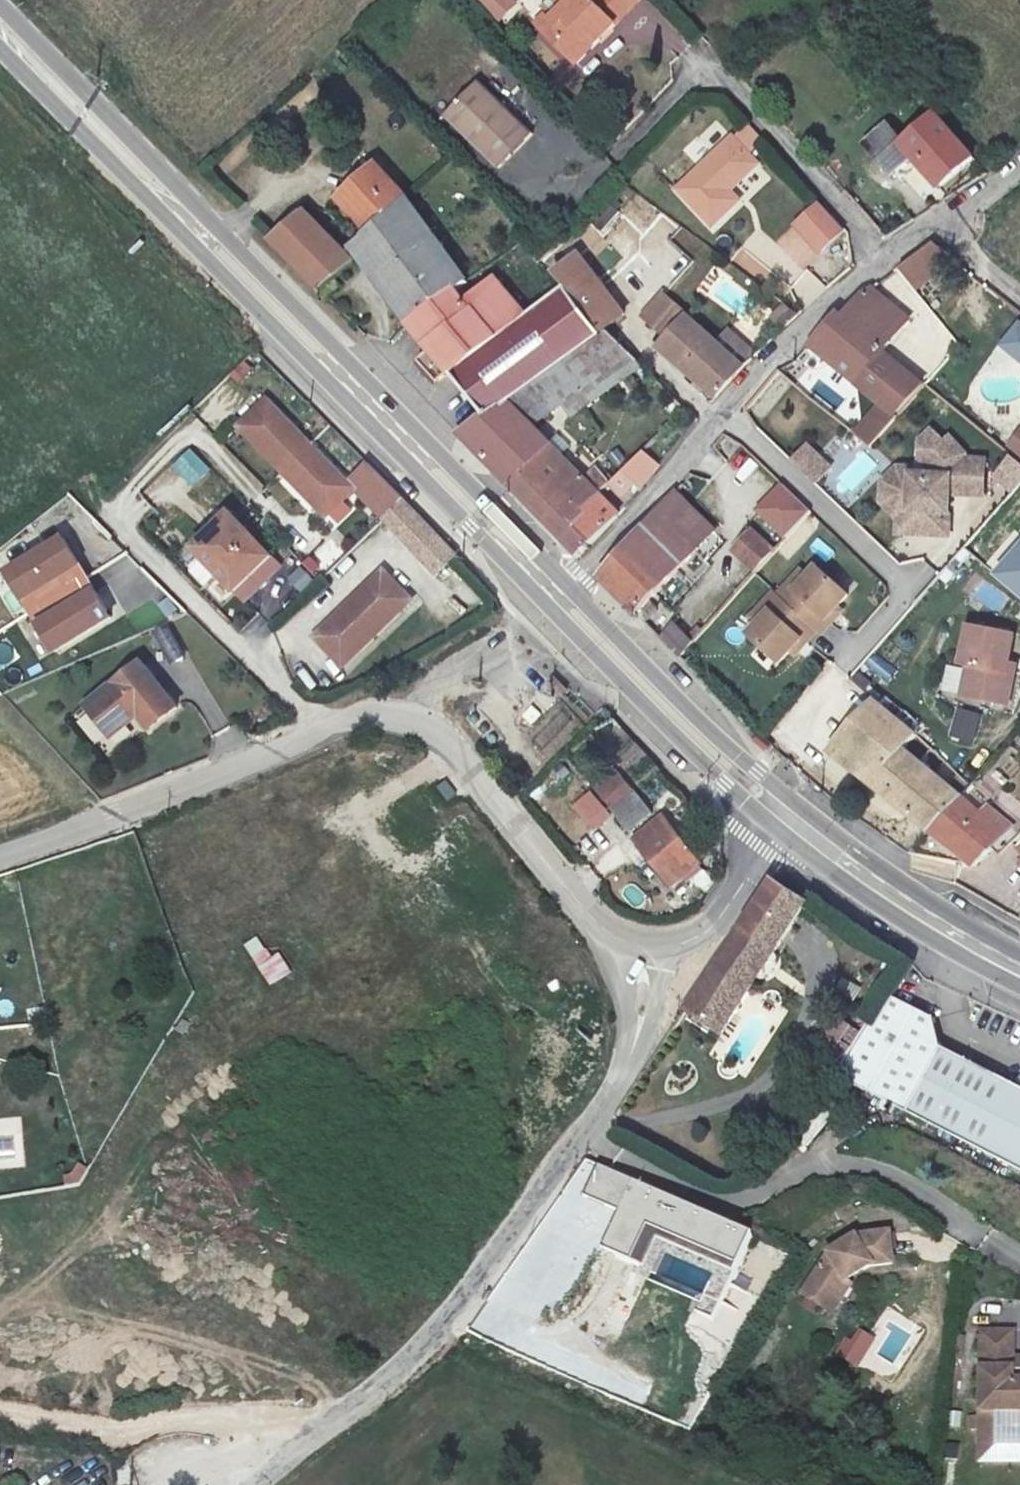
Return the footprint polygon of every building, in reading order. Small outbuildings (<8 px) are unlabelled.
[(521,0),(479,0),(499,21),(521,0)] [(641,23),(617,0),(616,0),(591,24),(580,13),(577,16),(566,5),(542,31),(553,42),(551,44),(567,58),(559,68),(579,88),(641,23)] [(534,136),(482,85),(446,122),(500,172),(534,136)] [(925,104),(896,131),(903,139),(899,142),(904,147),(933,179),(966,148),(925,104)] [(885,164),(904,147),(899,142),(903,139),(896,131),(880,114),(859,134),(863,138),(852,148),(873,170),(882,161),(885,164)] [(755,164),(729,139),(677,191),(714,226),(740,201),(730,191),(755,164)] [(352,231),(400,189),(369,156),(331,190),(345,205),(338,213),(352,231)] [(459,271),(400,189),(352,231),(337,244),(345,253),(352,247),(401,313),(451,280),(461,273),(459,271)] [(345,253),(337,244),(294,202),(260,230),(310,282),(345,253)] [(844,230),(818,202),(802,217),(804,219),(795,227),(819,253),(844,230)] [(803,267),(819,253),(795,227),(779,241),(803,267)] [(917,272),(940,249),(922,235),(898,257),(917,272)] [(455,285),(451,280),(401,313),(477,405),(539,362),(589,327),(556,280),(523,303),(492,265),(464,286),(461,282),(455,285)] [(698,288),(723,302),(735,281),(710,266),(698,288)] [(852,375),(879,344),(900,318),(864,287),(842,309),(836,303),(814,326),(837,345),(827,355),(852,375)] [(768,320),(782,333),(800,312),(786,300),(768,320)] [(655,338),(711,388),(739,359),(685,307),(655,338)] [(539,362),(477,405),(449,424),(555,531),(597,488),(608,476),(597,465),(585,477),(524,414),(573,377),(582,386),(631,350),(600,319),(589,327),(539,362)] [(1019,323),(1002,346),(1019,359),(1019,323)] [(919,375),(879,344),(852,375),(877,396),(890,407),(919,375)] [(761,417),(794,385),(780,371),(747,402),(761,417)] [(810,385),(842,417),(851,409),(818,377),(810,385)] [(271,388),(242,417),(329,506),(358,478),(271,388)] [(890,407),(877,396),(851,425),(863,436),(890,407)] [(931,432),(928,449),(936,460),(934,467),(921,465),(907,463),(895,471),(892,486),(900,498),(918,502),(915,523),(945,529),(953,489),(985,494),(992,460),(972,456),(973,452),(960,433),(953,437),(944,424),(931,432)] [(1009,446),(1019,454),(1019,432),(1009,446)] [(791,459),(803,469),(815,480),(822,472),(810,461),(817,452),(805,443),(791,459)] [(169,467),(190,489),(210,470),(189,448),(169,467)] [(640,490),(661,466),(642,449),(621,473),(640,490)] [(830,463),(817,452),(810,461),(822,472),(830,463)] [(907,463),(921,465),(923,457),(905,453),(887,466),(883,488),(896,507),(896,520),(915,523),(918,502),(900,498),(892,486),(895,471),(907,463)] [(374,494),(387,481),(370,465),(358,478),(359,479),(374,494)] [(374,494),(383,504),(397,491),(387,481),(374,494)] [(667,483),(592,569),(598,575),(636,613),(650,599),(641,592),(707,520),(667,483)] [(810,511),(782,486),(758,513),(786,538),(810,511)] [(617,510),(597,488),(555,531),(579,555),(617,510)] [(383,504),(359,525),(412,582),(450,545),(430,524),(397,491),(383,504)] [(170,524),(191,541),(202,527),(181,511),(170,524)] [(237,523),(202,556),(243,598),(277,566),(237,523)] [(75,529),(16,554),(51,636),(111,612),(75,529)] [(734,551),(756,571),(775,549),(753,530),(734,551)] [(998,574),(1019,592),(1019,548),(998,574)] [(764,603),(745,626),(776,652),(797,628),(801,632),(811,620),(816,624),(827,611),(822,607),(842,584),(811,557),(791,581),(784,574),(773,587),(768,584),(757,597),(764,603)] [(381,569),(313,636),(341,664),(409,598),(381,569)] [(977,580),(969,595),(1001,612),(1009,597),(977,580)] [(671,648),(687,631),(667,612),(652,628),(671,648)] [(168,660),(184,655),(175,623),(159,627),(168,660)] [(1004,672),(1006,662),(1012,637),(962,626),(954,667),(969,669),(962,699),(1007,708),(1014,675),(1004,672)] [(123,659),(68,701),(91,733),(121,711),(133,726),(159,706),(123,659)] [(1016,663),(1006,662),(1004,672),(1014,675),(1016,663)] [(921,821),(950,789),(960,777),(946,765),(933,779),(889,743),(903,727),(867,695),(832,734),(886,779),(879,787),(921,821)] [(77,743),(91,733),(68,701),(54,711),(77,743)] [(974,746),(982,715),(956,708),(948,739),(974,746)] [(622,781),(602,798),(623,820),(642,801),(622,781)] [(575,791),(590,809),(599,801),(582,784),(575,791)] [(974,808),(950,789),(921,821),(966,857),(1003,815),(983,797),(974,808)] [(653,805),(626,829),(667,872),(694,846),(653,805)] [(678,1000),(714,1024),(741,981),(762,995),(779,969),(759,955),(799,893),(765,869),(678,1000)] [(261,933),(242,945),(269,987),(288,975),(261,933)] [(842,978),(835,991),(853,1001),(860,988),(842,978)] [(827,1060),(875,1083),(914,1014),(872,992),(827,1060)] [(875,1083),(991,1142),(1019,1155),(1019,1074),(935,1033),(914,1014),(875,1083)] [(753,1238),(597,1167),(583,1196),(619,1213),(602,1251),(632,1264),(647,1230),(738,1271),(753,1238)] [(823,1300),(842,1271),(868,1254),(886,1251),(883,1222),(853,1225),(823,1243),(796,1284),(823,1300)] [(714,1323),(738,1271),(647,1230),(632,1264),(655,1275),(664,1255),(712,1277),(695,1315),(714,1323)] [(848,1275),(842,1271),(823,1300),(829,1305),(848,1275)] [(983,1417),(988,1416),(988,1400),(1019,1400),(1019,1345),(1010,1345),(1008,1318),(975,1318),(977,1403),(968,1404),(968,1416),(983,1417)]
